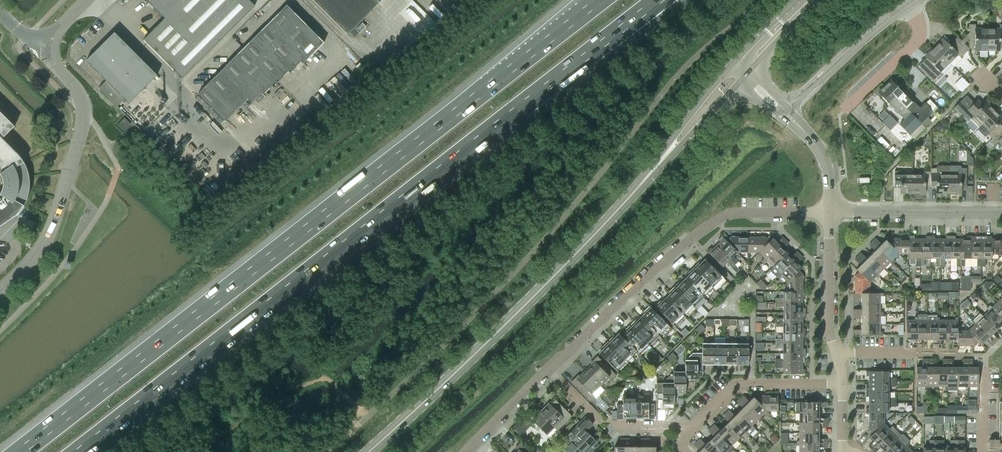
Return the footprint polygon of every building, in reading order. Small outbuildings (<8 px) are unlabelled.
[(182,78),(255,6),(249,0),(146,0),(165,18),(144,39),(182,78)] [(347,34),(380,2),(378,0),(313,0),(347,34)] [(287,5),(266,26),(280,40),(301,19),(287,5)] [(280,40),(292,51),(312,31),(301,19),(280,40)] [(987,51),(987,28),(975,28),(975,24),(968,24),(968,33),(961,41),(964,44),(968,39),(974,39),(974,51),(987,51)] [(999,24),(999,29),(987,28),(987,51),(1000,51),(1000,40),(1001,40),(1001,24),(999,24)] [(266,26),(255,37),(269,51),(280,40),(266,26)] [(301,62),(303,63),(324,43),(312,31),(292,51),(302,62),(301,62)] [(86,61),(106,81),(99,88),(117,106),(124,99),(128,104),(157,75),(114,32),(86,61)] [(269,51),(255,37),(243,48),(257,62),(269,51)] [(949,63),(957,55),(960,58),(969,49),(964,44),(961,41),(957,37),(953,41),(954,43),(950,47),(942,39),(933,48),(949,63)] [(302,62),(292,51),(280,40),(269,51),(289,71),(289,72),(290,73),(301,62),(302,62)] [(276,82),(276,81),(257,62),(243,48),(198,94),(225,122),(248,99),(250,101),(251,102),(256,98),(263,91),(264,93),(269,88),(269,89),(276,82)] [(949,63),(933,48),(924,57),(932,65),(924,73),(934,84),(943,75),(944,75),(953,67),(949,63)] [(277,83),(289,72),(289,71),(269,51),(257,62),(276,81),(276,82),(277,83)] [(954,85),(962,92),(969,84),(962,77),(954,85)] [(918,109),(910,101),(911,101),(891,80),(889,82),(888,81),(883,85),(910,113),(920,123),(932,112),(933,113),(938,108),(929,99),(924,104),(918,109)] [(909,134),(920,123),(910,113),(883,85),(878,91),(879,92),(878,93),(898,114),(899,113),(904,118),(898,124),(909,134)] [(978,127),(981,124),(995,110),(986,102),(982,106),(977,100),(974,104),(969,99),(957,112),(966,121),(965,122),(965,124),(973,132),(978,127)] [(1001,128),(1001,127),(999,124),(1001,120),(1001,118),(995,110),(981,124),(989,132),(987,134),(992,139),(1001,128)] [(15,126),(0,111),(0,173),(1,175),(3,179),(4,184),(3,187),(3,191),(1,194),(0,195),(0,227),(17,215),(22,211),(25,206),(26,204),(27,201),(29,193),(30,184),(29,178),(28,173),(27,167),(24,162),(21,157),(17,153),(2,138),(4,136),(4,137),(15,126)] [(897,123),(890,116),(883,123),(890,130),(897,123)] [(124,131),(128,128),(131,124),(124,117),(117,125),(124,131)] [(992,139),(989,141),(994,145),(998,141),(1001,145),(1001,128),(992,139)] [(936,187),(936,194),(948,194),(948,174),(948,166),(939,166),(938,166),(937,167),(936,168),(930,168),(930,171),(930,187),(936,187)] [(960,174),(948,174),(948,194),(960,194),(960,187),(966,187),(966,168),(960,168),(960,174)] [(912,194),(912,174),(900,174),(900,171),(894,171),(894,187),(900,187),(900,193),(912,194)] [(930,187),(930,171),(924,171),(924,174),(912,174),(912,194),(924,194),(924,187),(930,187)] [(720,242),(716,246),(735,265),(738,262),(732,256),(736,252),(737,252),(726,241),(721,236),(718,239),(720,242)] [(909,236),(909,239),(909,254),(909,258),(915,258),(915,266),(919,266),(920,239),(914,239),(914,236),(909,236)] [(925,239),(920,239),(919,266),(924,266),(924,258),(930,258),(930,236),(925,236),(925,239)] [(934,236),(930,236),(930,258),(936,258),(936,266),(940,266),(940,239),(934,239),(934,236)] [(946,239),(940,239),(940,266),(944,266),(944,258),(950,258),(950,236),(946,236),(946,239)] [(956,266),(960,266),(960,239),(955,239),(955,236),(950,236),(950,258),(956,258),(956,266)] [(965,258),(970,258),(971,236),(966,236),(966,239),(960,239),(960,266),(965,266),(965,258)] [(976,266),(981,266),(981,239),(975,239),(975,236),(971,236),(970,258),(976,258),(976,266)] [(986,239),(981,239),(981,266),(985,266),(985,258),(991,258),(991,254),(991,239),(991,236),(986,236),(986,239)] [(737,252),(748,252),(748,237),(730,237),(726,241),(737,252)] [(748,252),(758,252),(769,241),(765,237),(748,237),(748,252)] [(762,263),(764,261),(785,240),(782,237),(776,243),(772,238),(769,241),(758,252),(759,252),(764,258),(760,261),(762,263)] [(898,254),(888,243),(885,240),(881,244),(875,238),(872,242),(893,263),(895,261),(893,259),(898,254)] [(892,239),(888,243),(898,254),(909,254),(909,239),(892,239)] [(991,239),(991,254),(1001,254),(1001,239),(991,239)] [(787,253),(783,249),(788,243),(785,240),(764,261),(762,263),(764,264),(767,261),(773,266),(787,253)] [(893,263),(872,242),(869,245),(874,251),(870,255),(884,268),(889,262),(892,265),(893,263)] [(732,268),(735,265),(716,246),(712,250),(710,247),(706,251),(722,267),(726,262),(732,268)] [(776,274),(778,276),(799,255),(796,251),(791,257),(787,253),(773,266),(779,272),(776,274)] [(878,274),(884,268),(870,255),(866,259),(861,253),(857,256),(879,277),(880,276),(878,274)] [(787,281),(798,270),(798,271),(801,268),(797,263),(803,258),(799,255),(778,276),(780,277),(782,275),(787,281)] [(879,277),(857,256),(854,259),(860,265),(856,269),(859,272),(869,283),(869,282),(875,277),(877,279),(879,277)] [(725,280),(705,259),(700,265),(698,263),(693,267),(711,285),(715,290),(725,280)] [(690,274),(685,279),(701,295),(711,285),(693,267),(688,272),(690,274)] [(787,281),(787,292),(802,292),(802,275),(798,271),(798,270),(787,281)] [(855,276),(855,293),(869,294),(869,293),(869,283),(859,272),(855,276)] [(678,282),(674,286),(692,305),(701,295),(685,279),(680,284),(678,282)] [(762,289),(764,289),(767,286),(760,279),(756,283),(762,289)] [(950,290),(958,290),(958,282),(950,282),(950,290)] [(671,293),(666,298),(682,314),(692,305),(674,286),(669,291),(671,293)] [(775,298),(775,302),(802,302),(802,297),(805,297),(805,292),(802,292),(787,292),(783,292),(783,298),(775,298)] [(883,293),(869,293),(869,294),(855,293),(855,294),(853,294),(853,298),(861,298),(861,304),(880,304),(880,296),(883,296),(883,293)] [(682,314),(666,298),(661,303),(659,301),(654,306),(672,324),(682,314)] [(783,306),(783,312),(805,312),(805,308),(802,308),(802,302),(775,302),(775,306),(783,306)] [(988,307),(1001,321),(1001,307),(997,302),(991,308),(989,305),(988,307)] [(880,312),(880,304),(861,304),(861,309),(853,309),(853,314),(883,314),(883,312),(880,312)] [(641,317),(657,334),(667,324),(649,306),(644,311),(646,313),(641,317)] [(983,316),(996,330),(1000,326),(1001,327),(1001,321),(988,307),(986,308),(988,311),(983,316)] [(775,318),(775,323),(802,323),(802,317),(805,317),(805,312),(783,312),(783,318),(775,318)] [(992,334),(996,330),(983,316),(980,313),(973,321),(995,343),(998,339),(992,334)] [(883,316),(883,314),(853,314),(853,318),(861,318),(861,324),(880,324),(880,316),(883,316)] [(937,347),(937,317),(937,316),(927,316),(927,320),(927,339),(932,339),(932,347),(937,347)] [(634,321),(629,325),(647,343),(657,334),(641,317),(635,323),(634,321)] [(916,347),(916,317),(914,317),(914,320),(906,320),(906,339),(912,339),(912,347),(916,347)] [(919,317),(916,317),(916,347),(921,347),(921,339),(927,339),(927,320),(919,320),(919,317)] [(939,317),(937,317),(937,347),(941,347),(941,339),(947,339),(947,320),(939,320),(939,317)] [(955,320),(947,320),(947,339),(953,339),(953,347),(957,347),(957,345),(957,330),(958,330),(958,317),(955,317),(955,320)] [(968,330),(979,341),(978,341),(982,344),(986,340),(991,346),(995,343),(973,321),(972,323),(974,325),(968,330)] [(783,327),(783,333),(805,333),(805,328),(802,328),(802,323),(775,323),(775,327),(783,327)] [(880,324),(861,324),(861,330),(853,330),(853,335),(883,335),(883,332),(880,332),(880,324)] [(621,337),(635,350),(637,353),(647,343),(629,325),(624,330),(626,332),(621,337)] [(968,330),(958,330),(957,330),(957,345),(975,345),(978,341),(979,341),(968,330)] [(775,339),(775,343),(802,343),(802,337),(805,337),(805,333),(783,333),(783,339),(775,339)] [(619,334),(618,334),(613,339),(611,337),(607,342),(625,360),(635,350),(621,337),(619,334)] [(625,360),(607,342),(602,346),(604,348),(599,353),(615,369),(625,360)] [(713,365),(714,343),(702,343),(702,353),(702,365),(713,365)] [(725,343),(714,343),(713,365),(725,365),(725,343)] [(736,343),(725,343),(725,365),(736,365),(736,343)] [(736,343),(736,365),(748,365),(748,343),(736,343)] [(783,347),(783,353),(805,353),(805,349),(802,349),(802,343),(775,343),(775,347),(783,347)] [(685,360),(685,371),(685,382),(697,382),(697,380),(698,380),(702,375),(702,365),(702,353),(692,353),(687,358),(687,360),(685,360)] [(805,358),(805,353),(783,353),(783,359),(775,359),(775,363),(802,363),(802,358),(805,358)] [(585,370),(600,385),(609,377),(611,380),(616,375),(597,355),(592,360),(594,362),(585,370)] [(926,389),(927,359),(922,359),(922,367),(916,367),(916,386),(924,386),(924,389),(926,389)] [(929,386),(937,386),(937,367),(931,367),(931,359),(927,359),(926,389),(929,389),(929,386)] [(945,386),(945,389),(947,389),(947,359),(942,359),(942,367),(937,367),(937,386),(945,386)] [(957,386),(957,367),(951,367),(951,359),(947,359),(947,389),(947,391),(957,391),(957,386)] [(965,386),(965,389),(967,389),(967,359),(963,359),(963,367),(957,367),(957,386),(965,386)] [(967,359),(967,389),(969,389),(969,386),(978,386),(978,367),(972,367),(972,359),(967,359)] [(802,363),(775,363),(775,368),(783,368),(783,374),(805,374),(805,369),(802,369),(802,363)] [(592,394),(600,385),(585,370),(577,379),(575,377),(570,382),(590,401),(594,397),(592,394)] [(685,371),(674,371),(674,376),(674,393),(685,393),(685,382),(685,371)] [(869,376),(869,382),(896,382),(896,378),(888,378),(888,371),(866,371),(866,376),(869,376)] [(674,404),(674,393),(674,376),(669,376),(664,381),(664,383),(656,383),(656,400),(662,400),(662,404),(674,404)] [(896,386),(896,382),(869,382),(869,388),(866,388),(866,392),(888,392),(888,386),(896,386)] [(869,397),(869,402),(896,402),(896,398),(888,398),(888,392),(866,392),(866,397),(869,397)] [(636,418),(635,394),(623,394),(623,404),(617,404),(617,418),(636,418)] [(635,394),(636,418),(654,418),(654,404),(648,404),(648,394),(635,394)] [(766,411),(756,400),(753,397),(749,401),(743,396),(740,399),(761,420),(763,419),(760,417),(766,411)] [(756,400),(766,411),(778,411),(778,396),(760,396),(756,400)] [(759,422),(761,420),(740,399),(737,402),(742,408),(738,412),(752,425),(757,420),(759,422)] [(572,416),(555,400),(546,409),(545,408),(532,420),(547,435),(554,427),(557,431),(572,416)] [(795,413),(799,413),(818,413),(818,407),(826,407),(826,402),(795,402),(795,413)] [(896,406),(896,402),(869,402),(869,408),(866,408),(866,413),(869,413),(869,412),(884,412),(884,413),(888,413),(888,406),(896,406)] [(755,429),(752,425),(738,412),(734,416),(729,410),(725,413),(744,432),(748,436),(755,429)] [(884,423),(884,413),(884,412),(869,412),(869,413),(869,430),(873,434),(884,423)] [(737,440),(743,434),(744,432),(725,413),(722,416),(728,422),(724,426),(737,440)] [(826,423),(826,418),(818,418),(818,413),(799,413),(799,421),(796,421),(796,423),(826,423)] [(590,421),(585,417),(578,424),(566,437),(570,441),(562,450),(564,451),(585,451),(596,441),(583,429),(590,422),(590,421)] [(799,425),(799,433),(818,433),(818,427),(826,427),(826,423),(796,423),(796,425),(799,425)] [(884,423),(873,434),(870,437),(874,441),(868,447),(871,450),(893,428),(891,427),(889,429),(884,423)] [(732,445),(737,440),(724,426),(720,430),(714,424),(711,428),(732,449),(734,447),(732,445)] [(732,449),(711,428),(708,431),(713,436),(709,440),(721,451),(732,451),(734,450),(732,449)] [(898,438),(901,435),(894,428),(893,428),(871,450),(874,451),(876,451),(880,447),(884,451),(898,438)] [(796,441),(796,443),(826,443),(826,439),(818,439),(818,433),(799,433),(799,441),(796,441)] [(770,439),(774,444),(778,440),(774,435),(770,439)] [(907,443),(906,441),(903,443),(898,438),(884,451),(885,451),(898,451),(907,443)] [(614,451),(624,451),(624,439),(620,439),(620,447),(614,447),(614,451)] [(635,447),(629,447),(629,439),(624,439),(624,451),(635,451),(635,447)] [(645,439),(640,439),(640,447),(635,447),(635,451),(645,451),(645,439)] [(645,439),(645,451),(655,451),(655,447),(649,447),(649,439),(645,439)] [(709,440),(705,444),(700,439),(696,442),(706,451),(721,451),(709,440)] [(923,451),(933,451),(933,440),(929,440),(929,448),(923,448),(923,451)] [(944,448),(938,448),(938,440),(933,440),(933,451),(944,451),(944,448)] [(954,440),(950,440),(949,444),(944,444),(944,448),(944,451),(954,451),(954,440)] [(964,448),(964,440),(954,440),(954,451),(964,451),(964,448)] [(520,442),(516,447),(518,450),(516,451),(530,451),(520,442)] [(696,442),(693,445),(699,451),(698,451),(706,451),(696,442)] [(799,451),(818,451),(818,448),(826,448),(826,443),(796,443),(796,445),(799,445),(799,451)] [(906,447),(909,444),(907,443),(898,451),(912,451),(906,447)]
